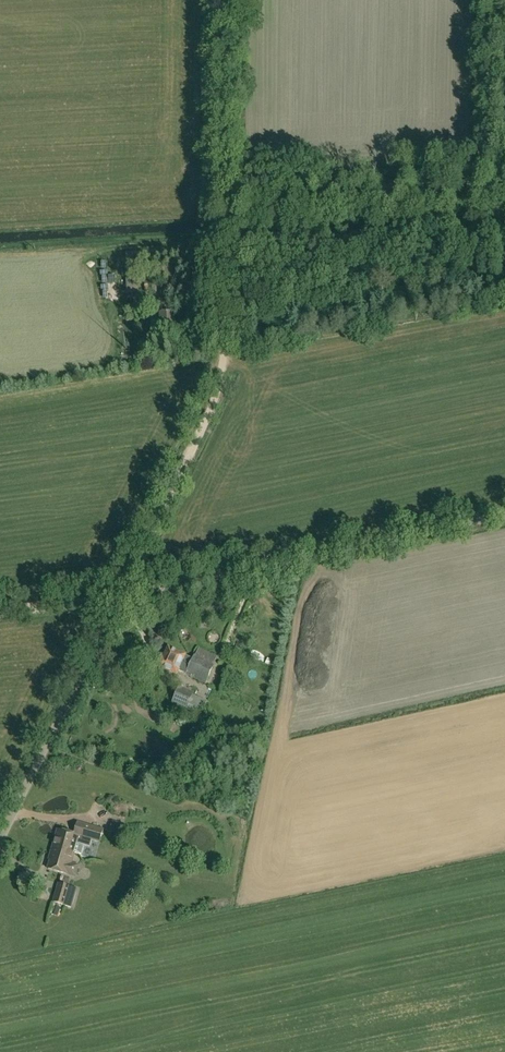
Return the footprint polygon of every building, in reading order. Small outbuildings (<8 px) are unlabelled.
[(143,281),(149,265),(136,260),(130,276),(143,281)] [(167,280),(180,280),(179,261),(166,262),(167,280)] [(149,280),(150,294),(159,293),(158,279),(149,280)] [(216,411),(221,412),(224,397),(219,396),(216,411)] [(192,662),(185,659),(186,654),(169,647),(165,658),(163,658),(159,666),(178,675),(179,671),(187,675),(207,684),(216,663),(196,654),(192,662)] [(194,694),(181,688),(175,702),(188,708),(194,694)] [(125,824),(113,820),(110,832),(121,835),(125,824)] [(101,842),(104,830),(78,822),(75,835),(59,830),(54,847),(82,855),(85,845),(91,847),(93,840),(101,842)] [(77,865),(70,863),(73,853),(82,856),(82,855),(54,847),(51,855),(53,856),(49,869),(67,874),(74,876),(76,875),(78,867),(77,865)] [(72,888),(58,884),(53,902),(66,906),(72,888)]
